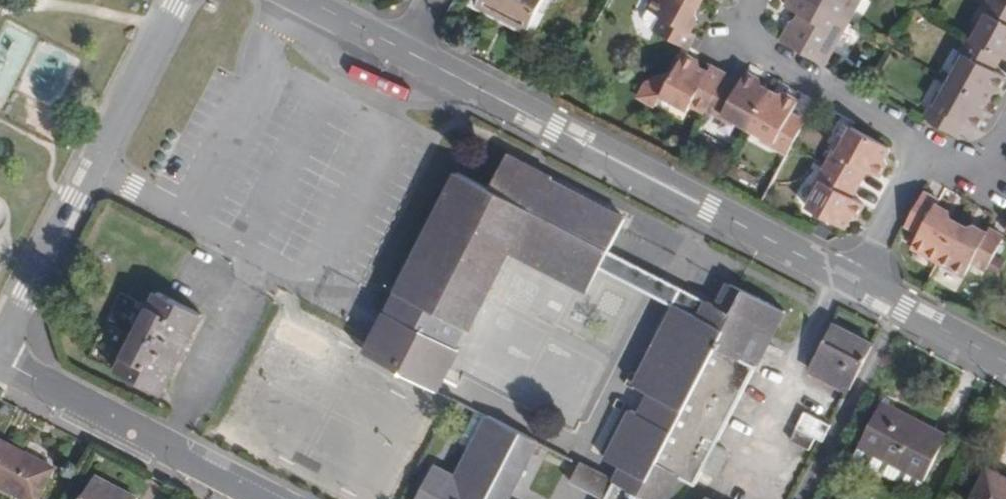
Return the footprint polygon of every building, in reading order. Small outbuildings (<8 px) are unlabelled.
[(546,0),(481,0),(480,1),(530,29),(546,0)] [(644,6),(645,7),(659,14),(650,29),(683,48),(692,33),(687,31),(694,18),(689,14),(697,0),(647,0),(644,6)] [(782,8),(796,17),(791,27),(786,25),(776,42),(779,45),(820,68),(858,0),(787,0),(782,8)] [(932,109),(929,107),(921,122),(951,138),(958,124),(969,131),(979,114),(977,113),(989,91),(991,92),(1000,76),(990,71),(996,61),(1002,65),(1005,58),(1005,0),(989,0),(981,16),(984,18),(969,43),(966,41),(957,58),(960,59),(932,109)] [(650,29),(659,14),(645,7),(641,14),(642,24),(650,29)] [(677,59),(664,81),(655,74),(640,83),(632,98),(648,107),(654,99),(680,114),(683,111),(697,120),(698,117),(714,126),(717,122),(765,149),(763,152),(779,162),(799,127),(784,120),(791,108),(777,101),(774,105),(762,98),(749,91),(751,86),(737,79),(732,91),(717,83),(709,76),(707,82),(690,73),(693,67),(677,59)] [(872,77),(863,72),(859,78),(869,84),(872,77)] [(190,141),(200,146),(222,92),(211,88),(190,141)] [(849,202),(864,175),(875,181),(882,167),(878,165),(886,151),(846,130),(832,156),(827,153),(812,183),(817,184),(802,211),(839,233),(840,233),(848,220),(854,223),(862,208),(849,202)] [(434,392),(506,256),(508,252),(494,245),(497,239),(487,234),(504,202),(604,256),(620,227),(540,184),(534,196),(515,185),(521,174),(524,170),(503,159),(485,193),(455,177),(362,354),(434,392)] [(534,196),(540,184),(521,174),(515,185),(534,196)] [(905,249),(960,279),(967,266),(981,274),(983,269),(990,256),(999,239),(985,231),(983,235),(972,229),(969,234),(941,219),(943,213),(932,207),(934,204),(917,195),(899,228),(907,233),(913,236),(905,249)] [(604,256),(504,202),(487,234),(497,239),(494,245),(508,252),(506,256),(583,297),(597,271),(676,312),(698,325),(706,310),(604,256)] [(905,249),(913,236),(907,233),(900,246),(905,249)] [(1001,263),(990,256),(983,269),(993,275),(1001,263)] [(757,329),(773,337),(783,317),(728,288),(714,314),(706,310),(698,325),(676,312),(634,390),(650,398),(637,422),(631,419),(606,466),(619,473),(610,489),(577,472),(566,492),(580,498),(668,498),(679,479),(694,486),(756,369),(740,361),(757,329)] [(159,396),(201,317),(157,294),(116,373),(159,396)] [(847,396),(871,349),(830,328),(806,374),(847,396)] [(756,369),(773,337),(757,329),(740,361),(756,369)] [(922,485),(947,437),(882,403),(857,451),(922,485)] [(605,454),(627,412),(617,406),(595,448),(605,454)] [(799,427),(825,440),(833,423),(807,411),(799,427)] [(469,453),(484,424),(470,417),(455,445),(469,453)] [(533,450),(484,424),(469,453),(450,487),(429,476),(416,498),(507,498),(533,450)] [(50,477),(0,453),(0,498),(40,498),(50,477)] [(989,465),(972,498),(1005,498),(1005,474),(989,465)] [(88,486),(81,498),(113,498),(88,486)]
